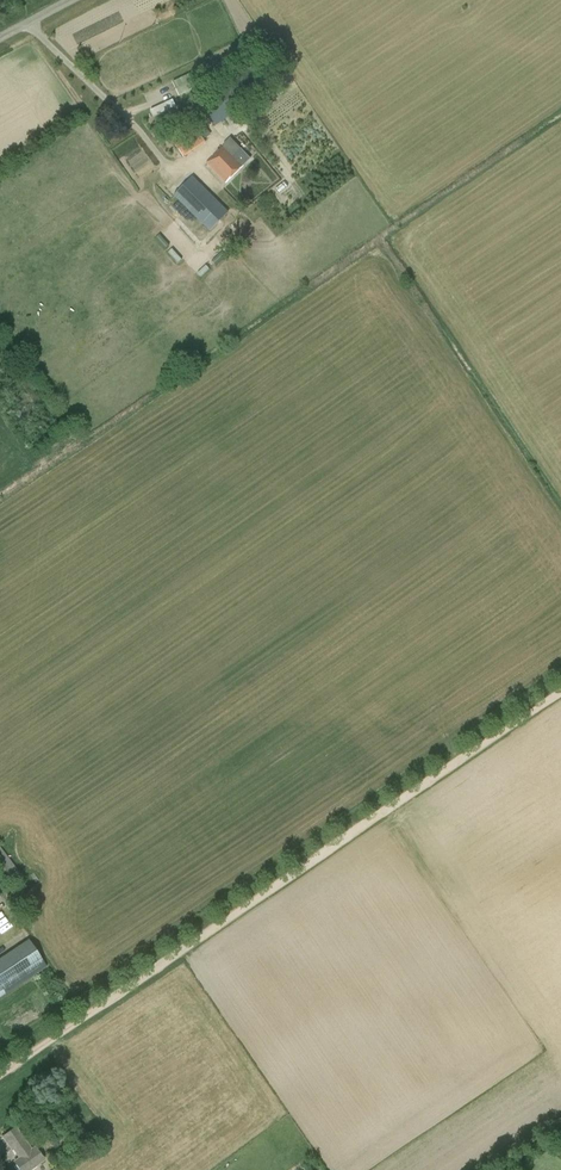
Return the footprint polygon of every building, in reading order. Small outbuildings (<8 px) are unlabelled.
[(201,104),(216,126),(278,82),(263,61),(201,104)] [(173,82),(180,97),(203,85),(196,71),(173,82)] [(150,110),(153,118),(176,106),(173,99),(150,110)] [(174,143),(184,158),(206,142),(204,139),(211,135),(204,125),(199,128),(198,126),(174,143)] [(235,156),(242,149),(230,138),(206,163),(226,182),(243,164),(235,156)] [(229,212),(193,176),(174,195),(210,231),(229,212)] [(17,886),(25,880),(0,847),(0,864),(17,886)] [(46,967),(28,940),(0,959),(0,998),(46,967)] [(19,1159),(14,1162),(20,1169),(30,1169),(44,1160),(35,1147),(32,1149),(16,1126),(2,1137),(11,1150),(12,1149),(19,1159)]
